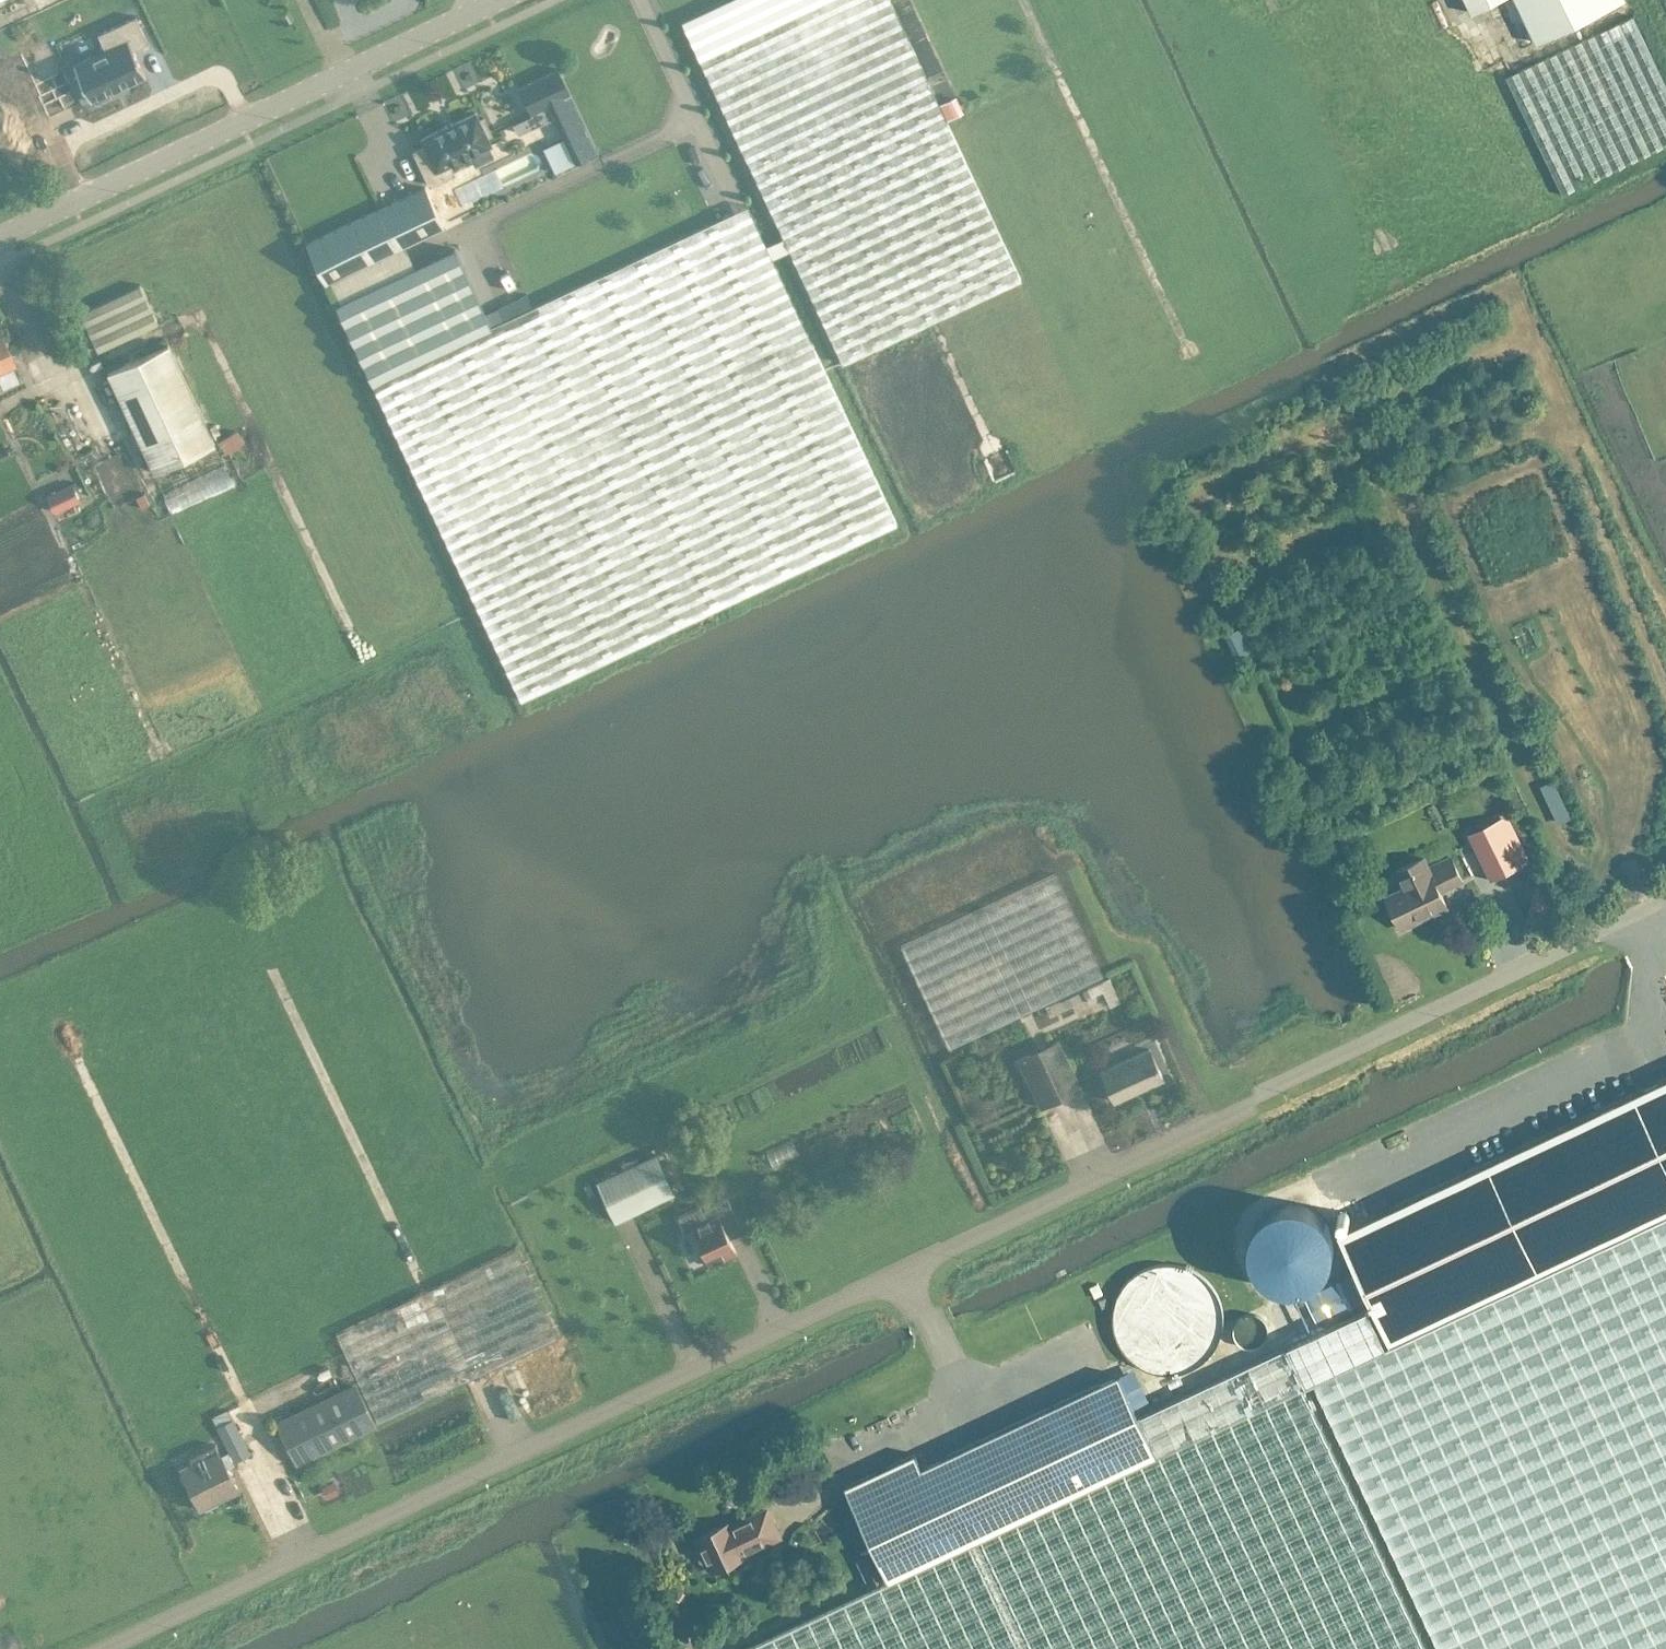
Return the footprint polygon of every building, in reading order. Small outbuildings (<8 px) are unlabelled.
[(945,114),(923,69),(927,67),(895,0),(707,0),(682,12),(700,49),(748,151),(747,152),(794,254),(842,357),(941,310),(1021,273),(972,171),(945,114)] [(1469,14),(1499,0),(1462,0),(1469,14)] [(1535,42),(1584,18),(1593,14),(1622,0),(1515,0),(1535,42)] [(79,65),(75,67),(82,82),(86,80),(91,91),(95,89),(97,93),(111,86),(110,82),(147,64),(135,39),(149,33),(137,6),(99,24),(106,40),(74,55),(79,65)] [(1632,16),(1505,77),(1562,195),(1665,145),(1665,86),(1632,16)] [(81,87),(59,27),(49,30),(47,24),(17,35),(41,101),(81,87)] [(553,93),(581,151),(599,143),(559,60),(520,79),(531,103),(553,93)] [(950,78),(936,87),(947,104),(961,95),(950,78)] [(455,164),(450,154),(491,135),(488,127),(492,125),(485,109),(480,111),(476,103),(423,129),(427,136),(415,142),(431,176),(455,164)] [(539,130),(552,157),(572,147),(560,121),(539,130)] [(327,274),(445,217),(426,178),(308,234),(327,274)] [(898,515),(748,196),(372,373),(522,691),(898,515)] [(372,373),(492,317),(455,238),(336,294),(372,373)] [(83,305),(101,344),(161,316),(143,277),(83,305)] [(12,358),(17,356),(4,328),(0,330),(0,364),(3,362),(8,372),(16,368),(12,358)] [(171,336),(111,365),(157,464),(218,435),(171,336)] [(901,343),(880,353),(885,364),(906,355),(901,343)] [(162,477),(170,497),(233,471),(224,451),(162,477)] [(942,455),(934,457),(945,494),(974,486),(969,468),(948,474),(942,455)] [(916,504),(936,495),(927,474),(913,480),(909,470),(903,473),(916,504)] [(57,478),(59,483),(50,487),(58,505),(82,493),(74,476),(73,476),(73,474),(73,473),(72,471),(57,478)] [(1521,865),(1499,818),(1467,834),(1490,881),(1521,865)] [(1395,871),(1404,889),(1385,898),(1400,929),(1446,907),(1439,892),(1462,881),(1450,857),(1428,868),(1423,858),(1395,871)] [(1526,862),(1503,878),(1513,892),(1536,876),(1526,862)] [(950,1038),(1105,967),(1057,863),(902,934),(950,1038)] [(1082,1080),(1060,1031),(1019,1050),(1042,1098),(1082,1080)] [(1102,1062),(1116,1092),(1164,1070),(1151,1040),(1102,1062)] [(1284,1348),(1301,1384),(1307,1381),(1308,1383),(1665,1214),(1665,1079),(1336,1234),(1371,1307),(1284,1348)] [(676,1185),(658,1145),(598,1173),(617,1213),(676,1185)] [(728,1189),(704,1200),(702,1196),(679,1207),(687,1223),(694,1219),(704,1238),(701,1240),(709,1256),(737,1243),(725,1217),(739,1210),(728,1189)] [(1308,1383),(1434,1648),(1665,1648),(1665,1214),(1308,1383)] [(380,1414),(558,1328),(516,1241),(338,1325),(380,1414)] [(1340,1262),(1304,1279),(1326,1324),(1361,1308),(1340,1262)] [(1223,1300),(1235,1348),(1272,1338),(1260,1290),(1223,1300)] [(1108,1306),(1104,1298),(1097,1301),(1101,1309),(1108,1306)] [(1284,1348),(1139,1417),(1119,1374),(922,1468),(915,1454),(844,1487),(888,1581),(744,1648),(1426,1648),(1284,1348)] [(1153,1357),(1141,1361),(1149,1387),(1161,1384),(1153,1357)] [(297,1453),(378,1414),(359,1373),(278,1412),(297,1453)] [(235,1410),(234,1410),(230,1403),(215,1411),(219,1418),(218,1418),(230,1441),(247,1433),(235,1410)] [(229,1442),(223,1445),(220,1440),(217,1435),(192,1448),(194,1453),(182,1459),(202,1500),(241,1481),(229,1458),(236,1455),(229,1442)] [(707,1561),(712,1571),(744,1556),(743,1553),(778,1536),(766,1510),(731,1527),(728,1522),(696,1537),(701,1548),(697,1550),(696,1553),(700,1562),(703,1563),(707,1561)]
